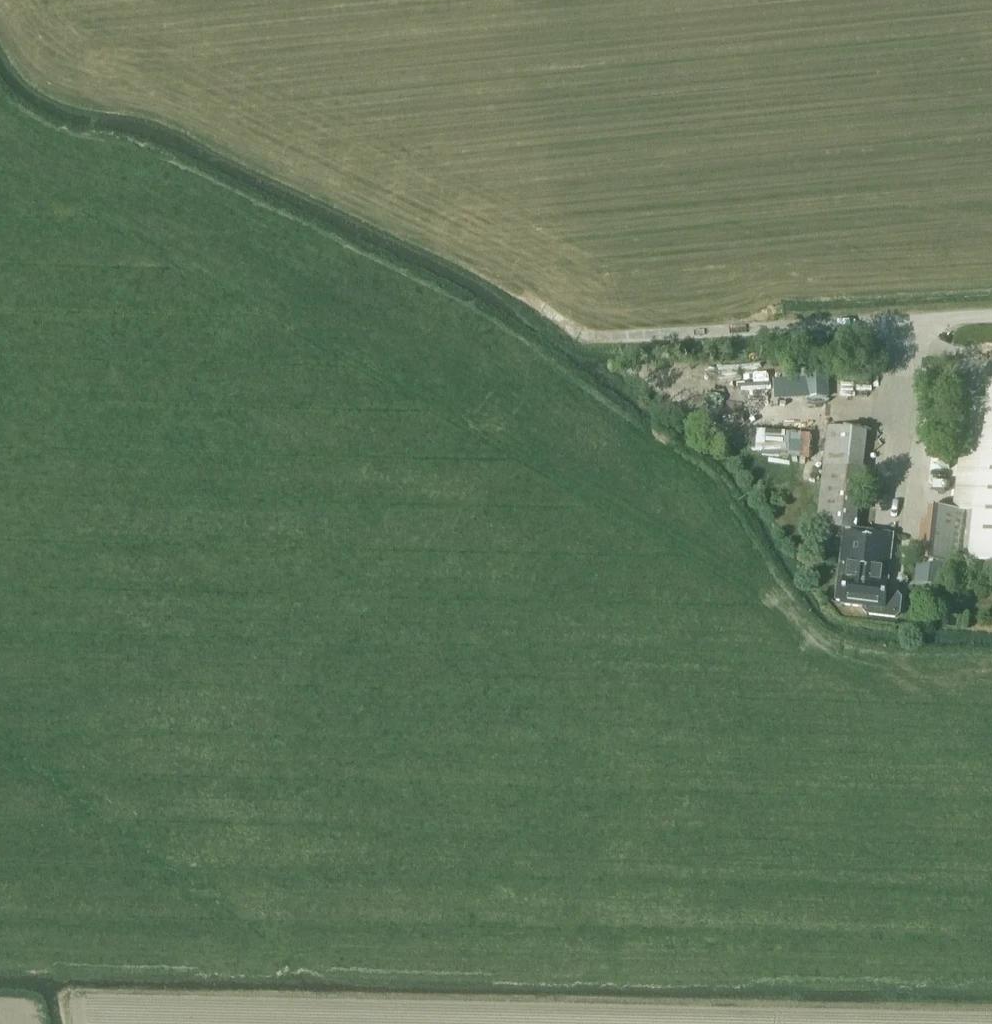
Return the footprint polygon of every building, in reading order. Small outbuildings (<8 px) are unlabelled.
[(829,398),(828,372),(805,373),(806,399),(829,398)] [(986,384),(972,505),(973,505),(973,512),(967,565),(991,567),(991,385),(986,384)] [(844,530),(864,532),(868,508),(859,507),(870,433),(830,427),(816,527),(844,530)] [(967,565),(973,512),(930,507),(928,522),(922,521),(915,578),(957,583),(959,564),(967,565)] [(841,603),(841,605),(862,607),(862,610),(866,616),(895,619),(901,615),(903,599),(898,593),(886,592),(893,535),(864,532),(844,530),(838,578),(835,602),(841,603)]
